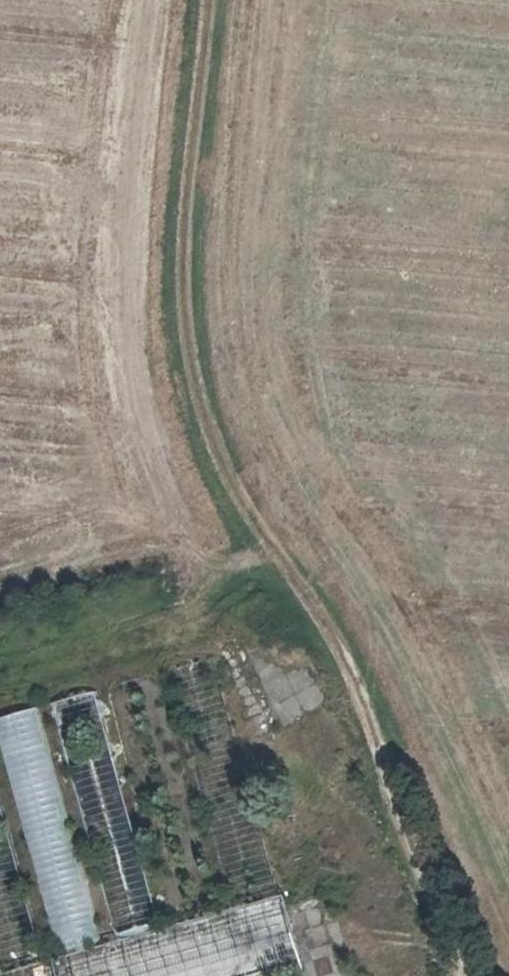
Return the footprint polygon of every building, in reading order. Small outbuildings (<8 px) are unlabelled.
[(53,940),(62,975),(227,975),(276,964),(257,889),(53,940)]
